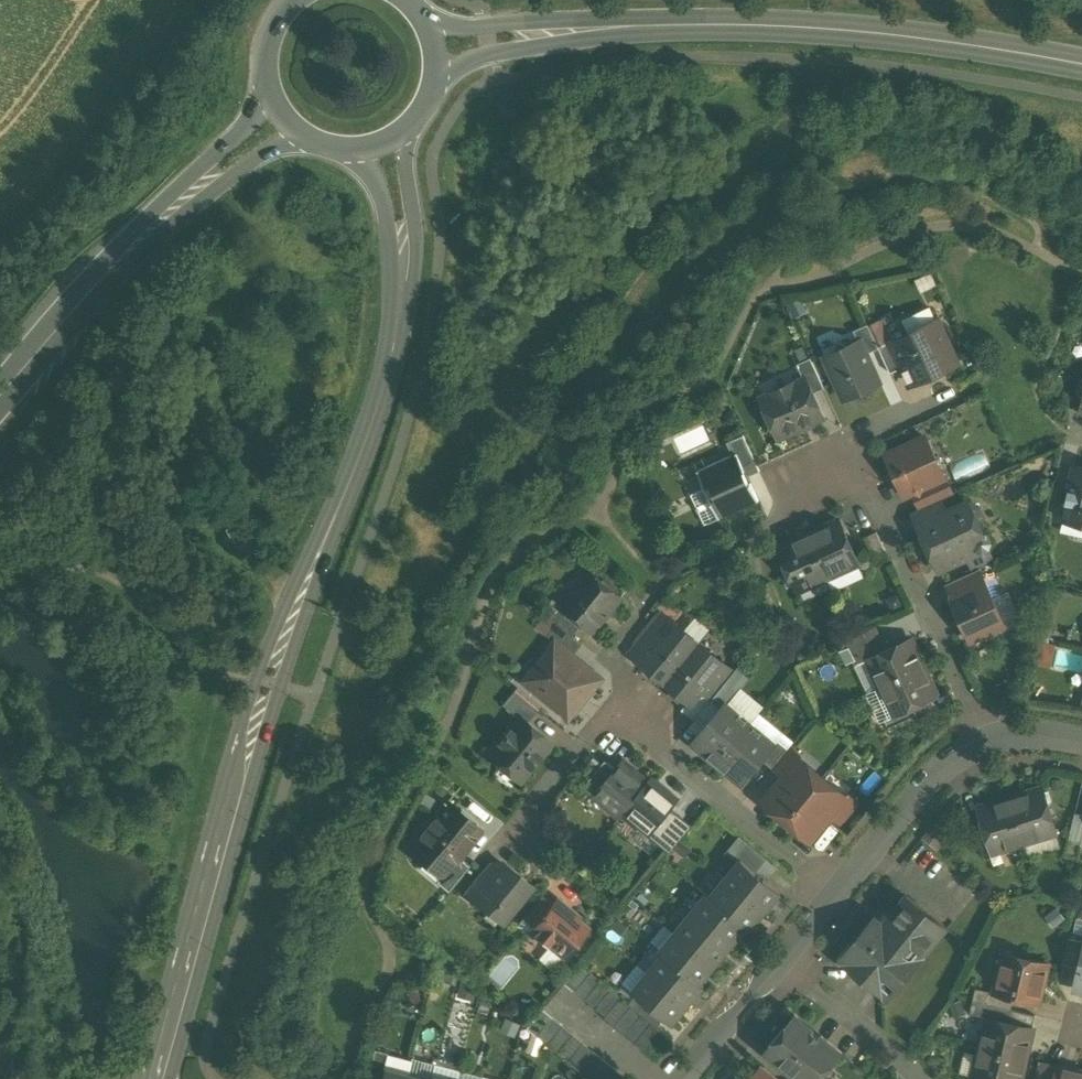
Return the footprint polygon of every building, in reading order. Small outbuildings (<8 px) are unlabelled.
[(901,320),(929,313),(927,305),(899,311),(901,320)] [(957,363),(937,319),(897,337),(909,364),(917,381),(957,363)] [(879,346),(868,323),(854,330),(859,340),(861,339),(867,353),(879,347),(879,346)] [(897,337),(879,346),(879,347),(881,350),(891,372),(909,364),(897,337)] [(867,353),(861,339),(859,340),(848,345),(848,344),(839,341),(836,350),(836,351),(825,356),(844,398),(858,391),(864,394),(866,388),(880,381),(867,353)] [(811,357),(797,363),(804,377),(805,377),(812,392),(825,387),(811,357)] [(804,377),(761,397),(767,410),(765,416),(768,423),(774,425),(779,437),(823,417),(812,392),(805,377),(804,377)] [(744,434),(727,442),(733,454),(737,452),(745,469),(744,470),(747,476),(760,470),(744,434)] [(927,437),(887,455),(905,493),(911,490),(918,493),(919,495),(920,495),(924,484),(944,475),(943,473),(939,475),(932,458),(936,456),(927,437)] [(733,454),(697,470),(705,487),(701,489),(707,502),(711,500),(719,518),(759,500),(751,482),(750,483),(747,476),(744,470),(745,469),(737,452),(733,454)] [(1074,467),(1062,519),(1081,524),(1081,469),(1074,467)] [(944,475),(924,484),(920,495),(919,495),(924,506),(943,498),(953,493),(944,475)] [(701,489),(691,493),(697,506),(697,507),(698,511),(699,510),(705,523),(709,522),(719,518),(711,500),(707,502),(701,489)] [(924,506),(919,509),(925,521),(948,510),(943,498),(924,506)] [(925,521),(918,524),(939,570),(966,558),(966,557),(988,547),(989,548),(991,541),(987,532),(982,530),(985,521),(978,506),(968,501),(948,510),(925,521)] [(859,563),(839,519),(807,534),(827,578),(859,563)] [(827,578),(807,534),(779,547),(799,590),(827,578)] [(988,547),(966,557),(966,558),(973,572),(979,569),(995,561),(989,548),(988,547)] [(973,572),(952,581),(958,595),(985,583),(979,569),(973,572)] [(621,597),(589,570),(561,604),(583,623),(593,631),(621,597)] [(958,595),(952,598),(971,639),(1004,624),(985,583),(958,595)] [(583,623),(561,604),(551,617),(555,621),(572,636),(583,623)] [(663,613),(638,643),(648,652),(673,621),(663,613)] [(572,636),(555,621),(545,633),(554,640),(555,639),(574,654),(582,644),(572,636)] [(648,652),(641,661),(666,682),(698,642),(673,621),(648,652)] [(874,626),(846,639),(857,663),(868,658),(885,650),(874,626)] [(885,650),(868,658),(881,686),(925,666),(912,638),(885,650)] [(574,654),(555,639),(554,640),(522,679),(569,719),(603,678),(574,654)] [(698,642),(666,682),(692,702),(702,690),(724,663),(698,642)] [(724,663),(702,690),(712,699),(734,671),(724,663)] [(925,666),(881,686),(894,714),(913,706),(938,694),(925,666)] [(734,671),(712,699),(722,707),(726,702),(728,704),(750,678),(737,668),(734,671)] [(537,709),(513,690),(501,704),(516,717),(517,716),(526,723),(537,709)] [(728,704),(726,702),(722,707),(695,740),(707,750),(708,756),(717,763),(751,723),(728,704)] [(894,714),(885,718),(890,730),(918,718),(913,706),(894,714)] [(526,723),(517,716),(516,717),(486,753),(518,780),(549,743),(526,723)] [(751,723),(717,763),(726,771),(732,770),(744,780),(775,743),(751,723)] [(791,745),(772,768),(783,777),(799,757),(800,758),(803,754),(791,745)] [(800,758),(799,757),(783,777),(763,801),(787,821),(823,777),(800,758)] [(605,760),(588,781),(598,789),(615,768),(605,760)] [(648,782),(622,761),(615,768),(598,789),(609,798),(604,803),(620,816),(623,813),(648,782)] [(823,777),(787,821),(810,841),(831,816),(847,796),(846,796),(823,777)] [(648,782),(623,813),(639,826),(643,821),(654,830),(671,808),(678,801),(651,779),(648,782)] [(598,789),(588,781),(584,786),(604,803),(609,798),(598,789)] [(1041,787),(1008,797),(1022,843),(1056,833),(1041,787)] [(861,802),(849,792),(846,796),(847,796),(831,816),(842,825),(861,802)] [(1008,797),(978,806),(993,852),(1022,843),(1008,797)] [(459,811),(447,801),(407,849),(421,861),(431,860),(444,871),(445,872),(458,857),(479,832),(479,828),(471,822),(467,822),(460,816),(459,811)] [(682,816),(671,808),(654,830),(664,838),(682,816)] [(1075,813),(1065,853),(1078,856),(1081,846),(1081,840),(1081,814),(1075,813)] [(654,830),(643,821),(639,826),(660,843),(664,838),(654,830)] [(739,835),(728,849),(736,855),(747,842),(739,835)] [(777,866),(747,842),(736,855),(741,859),(767,880),(777,866)] [(458,857),(445,872),(444,871),(436,881),(447,891),(468,865),(458,857)] [(767,880),(741,859),(725,878),(765,911),(781,892),(767,880)] [(503,864),(489,861),(482,869),(493,877),(503,864)] [(530,886),(503,864),(493,877),(476,898),(478,900),(488,908),(495,906),(506,915),(530,886)] [(482,869),(463,893),(475,903),(478,900),(476,898),(493,877),(482,869)] [(765,911),(725,878),(710,896),(710,897),(746,927),(749,930),(765,911)] [(746,927),(710,897),(710,896),(707,893),(691,913),(731,945),(746,927)] [(541,895),(522,918),(534,928),(535,928),(553,906),(553,905),(541,895)] [(907,895),(883,924),(875,917),(851,945),(858,950),(847,964),(882,992),(892,979),(899,985),(922,956),(916,951),(921,944),(933,943),(946,927),(907,895)] [(566,912),(555,903),(553,905),(553,906),(535,928),(534,928),(532,930),(535,932),(532,935),(546,947),(548,944),(563,956),(586,928),(575,919),(577,916),(568,909),(566,912)] [(731,945),(691,913),(676,931),(715,964),(731,945)] [(715,964),(676,931),(660,950),(663,953),(700,983),(700,982),(715,964)] [(1081,941),(1069,938),(1063,964),(1075,967),(1081,941)] [(700,983),(663,953),(648,971),(688,1004),(704,985),(700,982),(700,983)] [(1049,964),(1004,953),(994,992),(1015,997),(1040,1002),(1049,964)] [(579,964),(563,983),(573,991),(589,972),(579,964)] [(688,1004),(648,971),(632,991),(672,1024),(688,1004)] [(599,981),(589,972),(573,991),(583,1000),(599,981)] [(609,989),(599,981),(583,1000),(593,1008),(609,989)] [(994,992),(976,988),(973,1000),(1012,1009),(1015,997),(994,992)] [(609,989),(593,1008),(604,1016),(619,997),(609,989)] [(604,1016),(603,1018),(613,1026),(630,1006),(619,997),(604,1016)] [(1012,1009),(973,1000),(970,1013),(986,1017),(1009,1022),(1012,1009)] [(630,1006),(613,1026),(623,1035),(640,1014),(630,1006)] [(551,1017),(541,1009),(526,1028),(536,1036),(551,1017)] [(1012,1009),(1009,1022),(1032,1028),(1035,1015),(1012,1009)] [(640,1014),(623,1035),(633,1043),(650,1023),(640,1014)] [(794,1015),(765,1050),(799,1078),(821,1078),(842,1054),(794,1015)] [(551,1017),(536,1036),(546,1045),(562,1026),(551,1017)] [(1009,1022),(986,1017),(979,1047),(1026,1058),(1034,1028),(1032,1028),(1009,1022)] [(650,1023),(633,1043),(643,1051),(660,1031),(650,1023)] [(572,1034),(562,1026),(546,1045),(556,1053),(572,1034)] [(572,1034),(556,1053),(566,1062),(582,1043),(572,1034)] [(592,1051),(582,1043),(566,1062),(576,1070),(592,1051)] [(979,1047),(972,1077),(981,1078),(1021,1078),(1026,1058),(979,1047)] [(366,1078),(380,1078),(382,1069),(386,1053),(374,1050),(366,1078)] [(602,1060),(592,1051),(576,1070),(587,1078),(602,1060)] [(587,1078),(603,1078),(612,1068),(602,1060),(587,1078)] [(1039,1063),(1035,1078),(1055,1078),(1058,1067),(1039,1063)] [(1059,1066),(1058,1067),(1055,1078),(1081,1078),(1081,1072),(1059,1066)] [(764,1067),(755,1077),(758,1078),(779,1078),(764,1067)] [(603,1078),(620,1078),(622,1076),(612,1068),(603,1078)] [(407,1075),(382,1069),(380,1078),(406,1078),(407,1075)]
